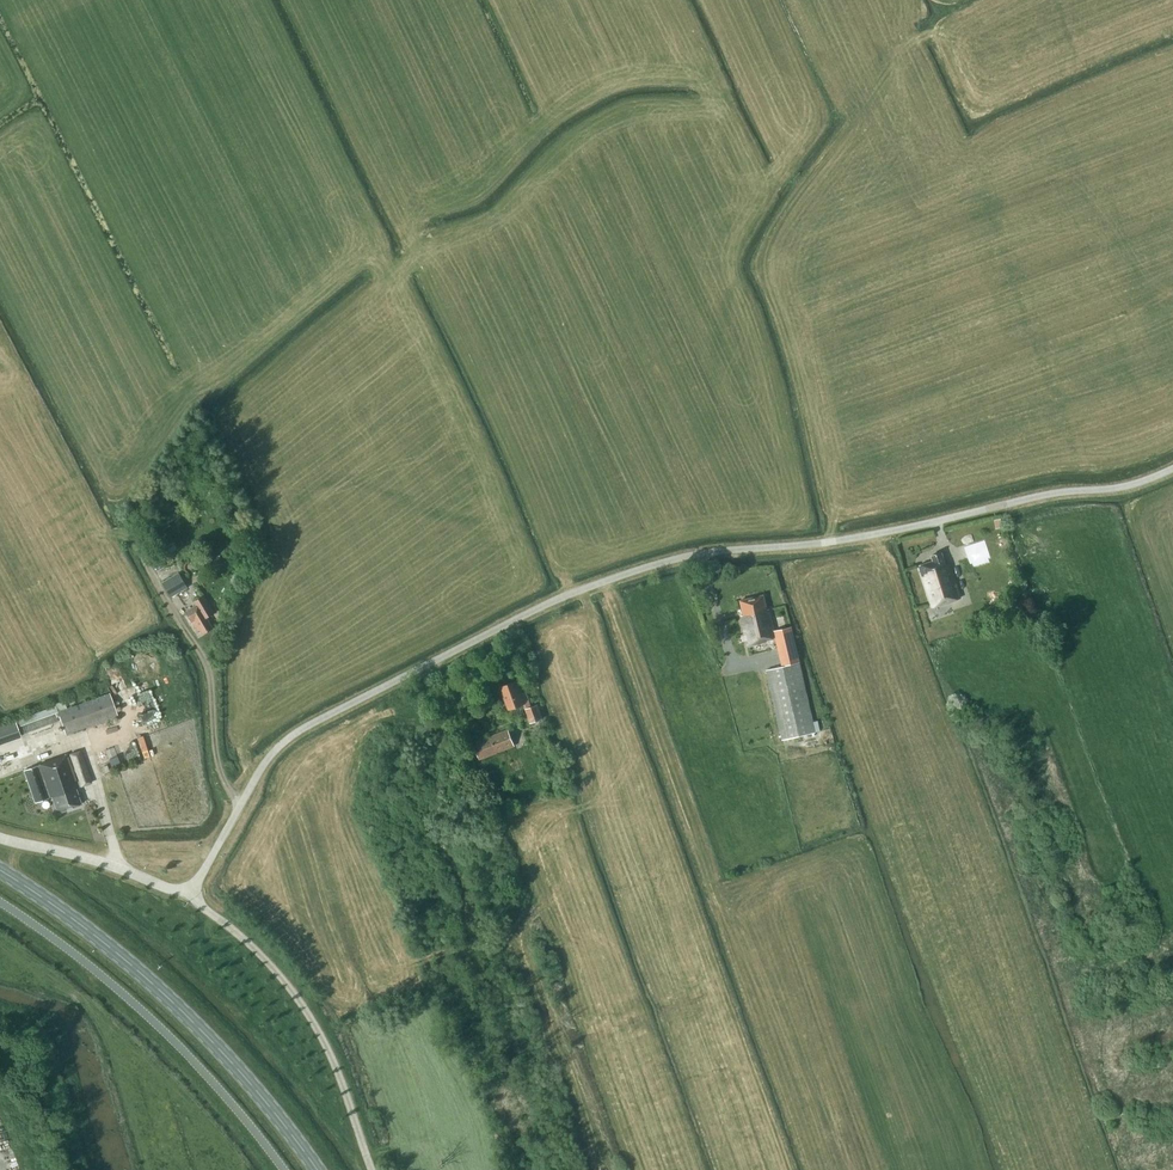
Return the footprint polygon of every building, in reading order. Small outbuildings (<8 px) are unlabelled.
[(961,598),(949,564),(946,565),(942,552),(931,556),(933,561),(919,566),(933,607),(961,598)] [(167,555),(162,558),(167,567),(172,564),(167,555)] [(179,573),(162,583),(170,597),(177,593),(187,587),(179,573)] [(215,613),(204,595),(195,601),(197,605),(188,610),(186,611),(188,613),(188,615),(189,617),(191,618),(198,630),(201,629),(203,634),(213,628),(207,617),(215,613)] [(743,611),(742,611),(743,616),(740,616),(741,623),(742,623),(748,648),(752,647),(751,645),(766,641),(766,639),(776,637),(778,648),(795,644),(791,626),(774,631),(769,609),(766,609),(763,595),(741,600),(743,611)] [(766,670),(783,740),(815,732),(799,662),(782,666),(766,670)] [(508,709),(524,703),(525,703),(527,707),(532,705),(527,691),(523,693),(521,687),(519,688),(516,681),(500,686),(508,709)] [(23,734),(60,720),(66,734),(117,715),(109,693),(67,708),(64,701),(55,704),(55,706),(17,720),(23,734)] [(542,719),(537,704),(525,708),(531,723),(542,719)] [(0,728),(0,747),(22,740),(15,722),(0,728)] [(486,737),(473,742),(479,759),(514,745),(508,729),(486,738),(486,737)] [(146,756),(152,755),(148,734),(142,735),(146,756)] [(52,796),(57,812),(81,804),(78,796),(75,788),(91,782),(80,750),(69,754),(75,768),(73,769),(67,754),(24,770),(35,802),(52,796)]
